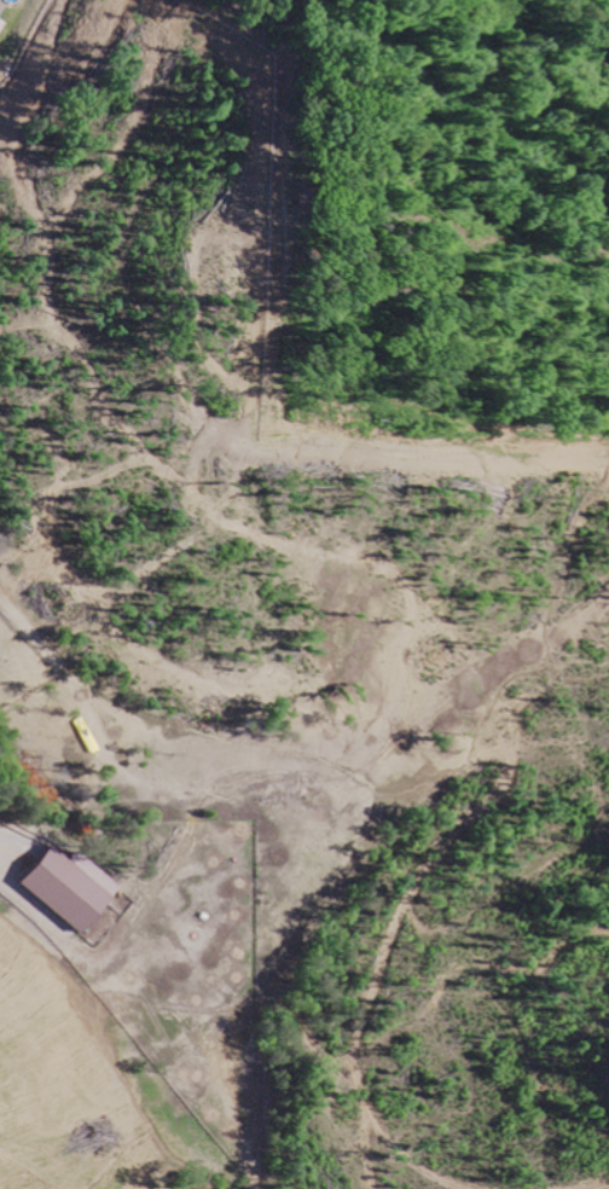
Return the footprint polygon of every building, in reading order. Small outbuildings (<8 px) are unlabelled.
[(9,22),(0,18),(0,40),(9,22)] [(112,884),(71,851),(64,861),(42,842),(11,881),(74,932),(112,884)]
